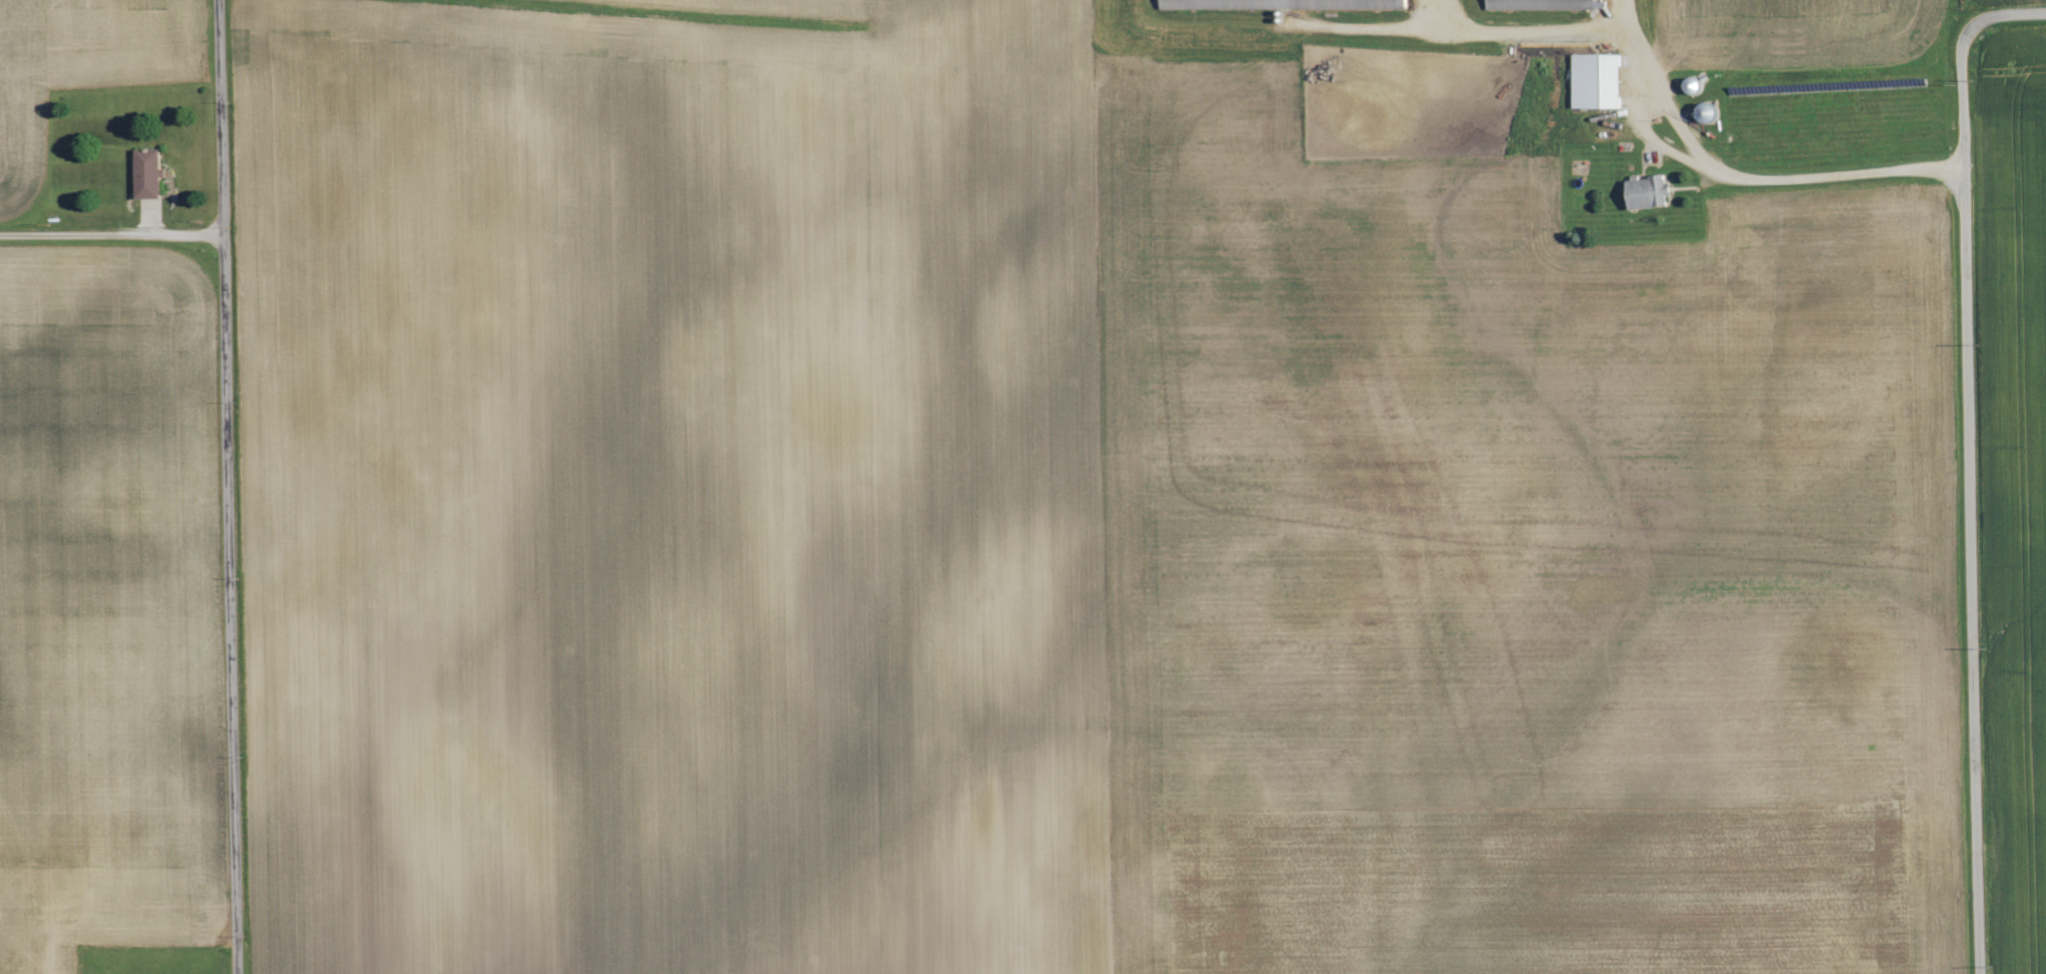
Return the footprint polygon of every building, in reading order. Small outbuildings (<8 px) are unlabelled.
[(1159,10),(1228,11),(1228,0),(1159,0),(1159,10)] [(1571,109),(1619,110),(1620,55),(1572,55),(1571,109)] [(134,151),(135,200),(160,200),(159,150),(134,151)] [(1625,180),(1627,210),(1666,207),(1666,197),(1667,196),(1665,177),(1625,180)]
